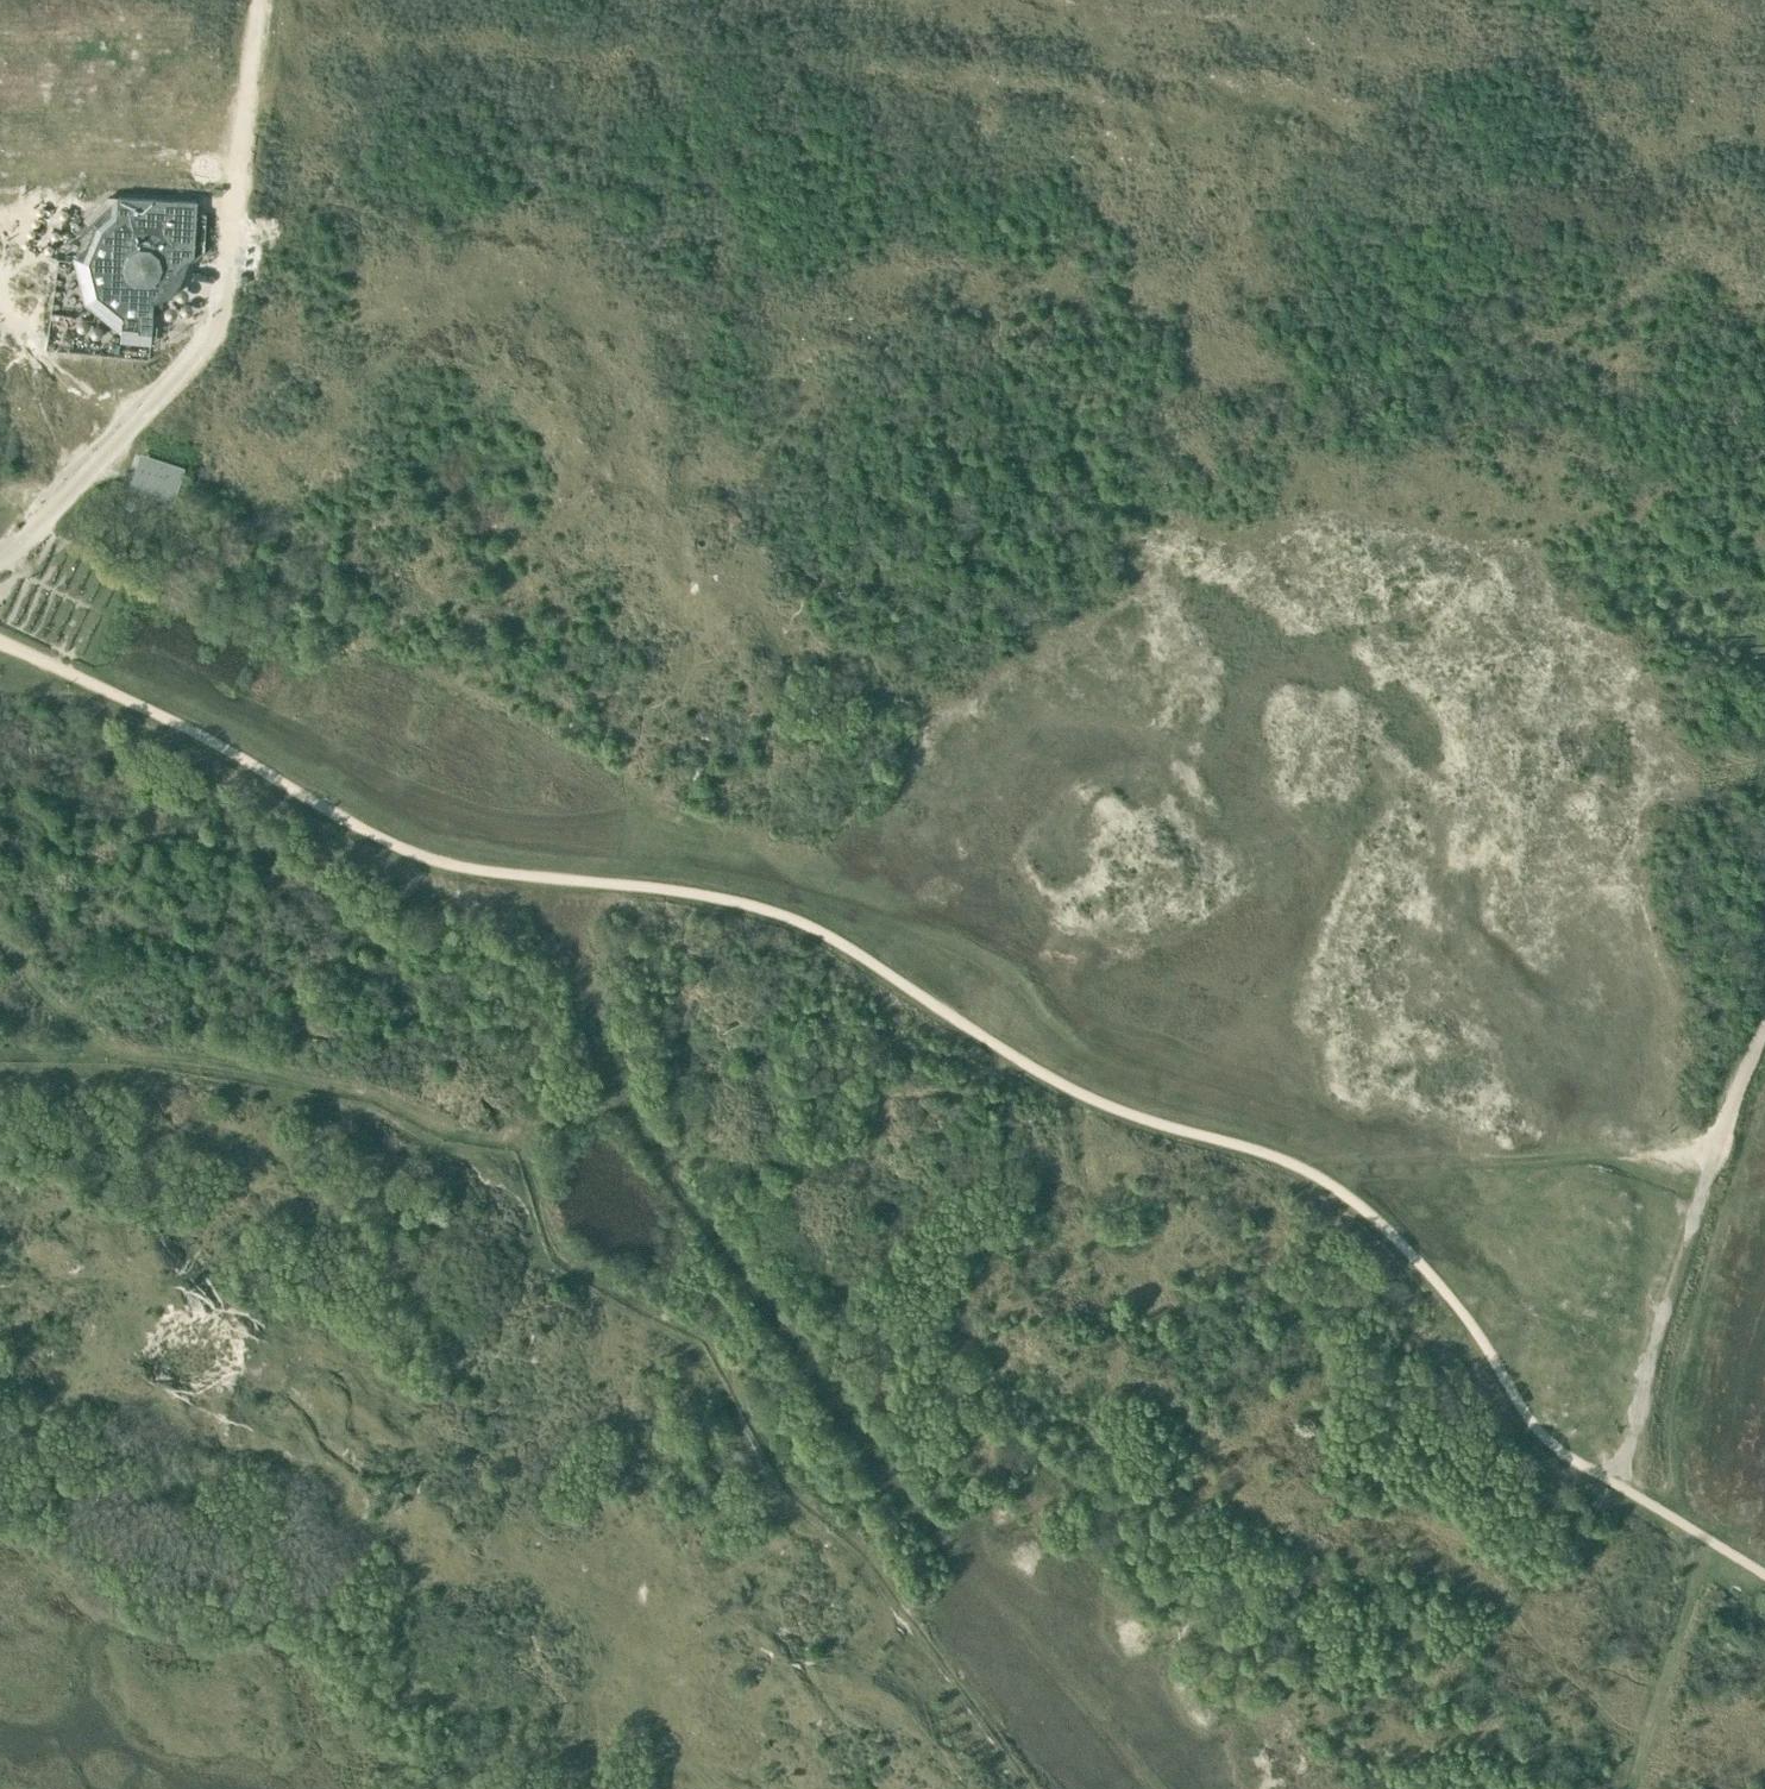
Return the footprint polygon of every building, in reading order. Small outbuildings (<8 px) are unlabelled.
[(107,197),(84,218),(89,224),(102,233),(116,223),(118,197),(107,197)] [(102,233),(88,262),(93,292),(123,317),(122,330),(138,331),(138,333),(151,334),(152,321),(152,312),(153,310),(153,302),(169,297),(180,283),(186,267),(178,264),(178,260),(194,245),(197,202),(118,197),(116,223),(102,233)] [(163,488),(164,485),(166,480),(177,484),(182,469),(152,459),(149,467),(139,463),(134,478),(163,488)]
